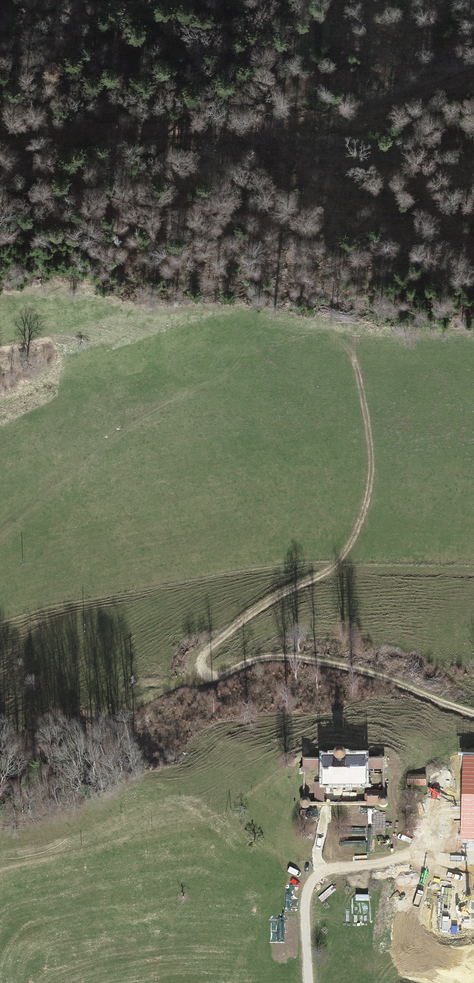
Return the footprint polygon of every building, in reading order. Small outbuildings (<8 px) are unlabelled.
[(366,754),(324,756),(325,787),(367,785),(366,754)] [(464,757),(462,837),(473,837),(473,757),(464,757)] [(425,776),(408,775),(408,785),(425,785),(425,776)]
